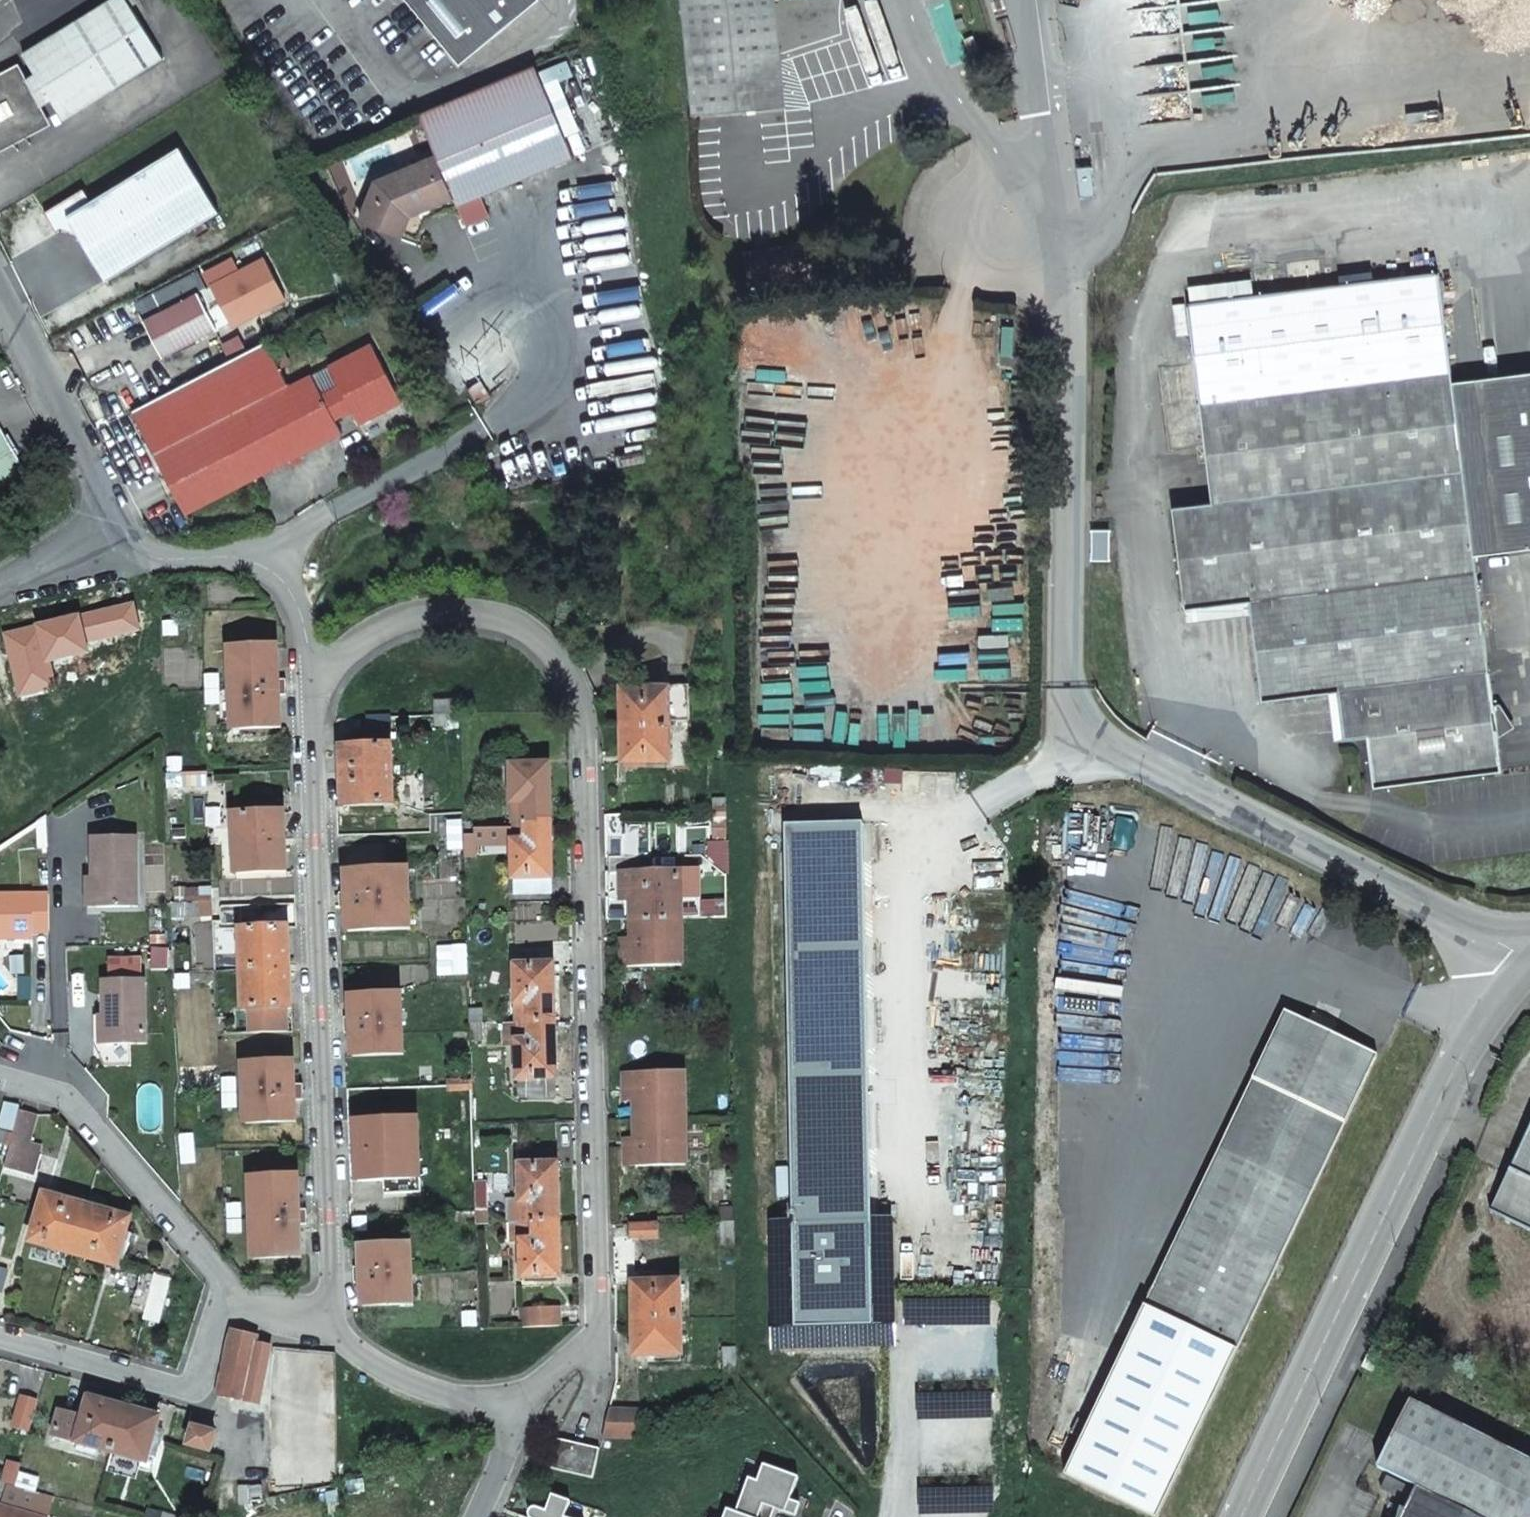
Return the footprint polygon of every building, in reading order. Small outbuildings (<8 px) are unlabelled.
[(23,55),(32,72),(25,76),(17,63),(0,72),(0,150),(49,123),(40,105),(50,99),(61,118),(161,57),(130,6),(126,0),(110,0),(23,55)] [(459,64),(536,0),(407,0),(459,64)] [(693,114),(785,106),(775,0),(682,0),(693,114)] [(533,65),(417,114),(435,156),(456,206),(572,156),(554,115),(541,85),(533,65)] [(568,108),(555,79),(541,85),(554,115),(568,108)] [(218,211),(178,147),(91,201),(82,187),(43,212),(55,232),(59,230),(75,234),(105,280),(218,211)] [(410,215),(399,239),(413,244),(424,219),(456,206),(435,156),(428,159),(445,200),(410,215)] [(445,200),(428,159),(374,183),(359,222),(399,239),(410,215),(445,200)] [(892,257),(903,257),(903,243),(892,243),(892,257)] [(211,285),(143,319),(162,355),(215,329),(216,327),(228,321),(255,307),(257,311),(283,298),(262,258),(237,271),(211,285)] [(204,272),(211,285),(237,271),(230,259),(204,272)] [(1374,786),(1464,774),(1502,769),(1475,554),(1511,549),(1493,405),(1457,410),(1440,272),(1255,295),(1209,301),(1189,304),(1213,502),(1174,506),(1185,608),(1250,600),(1252,614),(1263,699),(1334,690),(1341,740),(1368,736),(1374,786)] [(1252,279),(1207,284),(1209,301),(1255,295),(1252,279)] [(257,311),(255,307),(228,321),(230,325),(257,311)] [(370,342),(327,364),(328,366),(346,399),(358,422),(401,401),(370,342)] [(265,343),(131,411),(142,432),(277,365),(265,343)] [(277,365),(142,432),(184,515),(341,433),(327,407),(310,374),(309,373),(288,384),(277,365)] [(328,366),(310,374),(327,407),(346,399),(328,366)] [(1490,377),(1493,405),(1529,400),(1529,372),(1490,377)] [(1490,377),(1453,382),(1457,410),(1493,405),(1490,377)] [(488,395),(478,381),(466,389),(475,404),(488,395)] [(1493,405),(1511,549),(1529,547),(1529,400),(1493,405)] [(0,427),(0,487),(27,471),(1,427),(0,427)] [(1108,559),(1109,529),(1092,529),(1092,559),(1108,559)] [(1187,622),(1252,614),(1250,600),(1185,608),(1187,622)] [(176,615),(202,615),(202,605),(176,606),(176,611),(176,615)] [(232,729),(279,726),(277,646),(229,647),(231,691),(232,729)] [(640,675),(619,676),(620,683),(665,682),(665,660),(646,665),(640,668),(640,675)] [(665,682),(620,683),(621,719),(623,756),(644,755),(669,754),(667,718),(665,683),(665,682)] [(687,717),(685,683),(665,683),(667,718),(687,717)] [(458,703),(433,704),(434,717),(434,726),(443,725),(459,725),(458,712),(458,703)] [(362,747),(390,746),(389,731),(361,731),(362,747)] [(390,746),(362,747),(340,747),(342,805),(392,804),(391,776),(390,746)] [(623,763),(644,763),(644,755),(623,756),(623,763)] [(511,821),(549,820),(548,764),(510,765),(511,821)] [(724,811),(724,797),(710,797),(710,811),(724,811)] [(235,872),(285,871),(283,811),(232,813),(234,844),(235,872)] [(724,811),(710,811),(711,824),(725,824),(724,811)] [(512,893),(550,892),(549,820),(511,821),(511,823),(496,824),(496,843),(511,843),(512,893)] [(461,839),(461,834),(461,829),(437,830),(438,835),(438,840),(461,839)] [(786,833),(794,1336),(877,1335),(869,831),(786,833)] [(475,854),(474,834),(461,834),(461,839),(461,848),(462,854),(475,854)] [(135,837),(91,837),(92,878),(95,878),(95,905),(135,905),(135,837)] [(410,928),(409,901),(408,869),(344,871),(346,930),(410,928)] [(679,871),(619,872),(619,891),(631,891),(631,901),(631,919),(680,917),(679,871)] [(85,905),(95,905),(95,878),(92,878),(85,878),(85,905)] [(631,901),(631,891),(619,891),(619,901),(631,901)] [(44,932),(41,894),(0,896),(0,940),(29,939),(29,932),(44,932)] [(214,913),(214,901),(213,897),(188,897),(188,902),(188,913),(200,913),(214,913)] [(680,917),(631,919),(632,948),(620,948),(621,966),(680,964),(680,917)] [(290,1007),(288,926),(239,927),(241,970),(243,1009),(249,1009),(263,1008),(284,1007),(290,1007)] [(514,1022),(553,1021),(550,947),(512,948),(514,1022)] [(167,949),(150,949),(150,964),(167,964),(167,949)] [(442,963),(466,962),(466,953),(442,954),(442,959),(442,963)] [(106,963),(107,979),(140,978),(140,963),(106,963)] [(101,979),(102,1013),(102,1042),(128,1042),(145,1042),(143,978),(140,978),(107,979),(101,979)] [(402,1053),(401,1026),(400,994),(348,995),(350,1055),(402,1053)] [(263,1008),(249,1009),(249,1031),(285,1030),(284,1007),(263,1008)] [(1378,1054),(1333,1033),(1337,1025),(1313,1013),(1309,1021),(1286,1010),(1108,1382),(1201,1426),(1378,1054)] [(92,1043),(102,1042),(102,1013),(91,1013),(92,1043)] [(517,1097),(556,1096),(553,1021),(514,1022),(500,1023),(501,1044),(515,1044),(517,1097)] [(102,1042),(92,1043),(101,1065),(128,1065),(128,1042),(102,1042)] [(242,1122),(294,1121),(292,1061),(240,1063),(241,1093),(242,1122)] [(623,1090),(634,1090),(635,1119),(683,1118),(682,1071),(623,1071),(623,1090)] [(24,1152),(35,1117),(17,1112),(10,1136),(8,1145),(6,1149),(1,1168),(30,1177),(36,1156),(24,1152)] [(683,1118),(635,1119),(635,1147),(624,1147),(625,1165),(684,1164),(683,1118)] [(420,1179),(419,1149),(418,1119),(353,1121),(355,1180),(382,1180),(420,1179)] [(1490,1211),(1529,1229),(1529,1129),(1490,1211)] [(8,1145),(10,1136),(5,1135),(1,1148),(6,1149),(8,1145)] [(518,1148),(518,1199),(503,1199),(504,1219),(504,1221),(519,1221),(556,1221),(556,1146),(518,1148)] [(251,1258),(299,1257),(296,1175),(247,1176),(249,1221),(251,1258)] [(382,1180),(382,1193),(420,1193),(420,1179),(382,1180)] [(488,1208),(487,1184),(475,1184),(475,1190),(475,1195),(476,1204),(476,1208),(488,1208)] [(29,1240),(72,1252),(85,1206),(42,1194),(37,1210),(29,1240)] [(85,1206),(72,1252),(115,1264),(128,1218),(85,1206)] [(719,1241),(732,1240),(732,1220),(719,1221),(719,1241)] [(519,1277),(556,1277),(556,1221),(519,1221),(519,1224),(504,1224),(504,1246),(519,1246),(519,1277)] [(626,1240),(656,1240),(655,1223),(626,1224),(626,1240)] [(413,1303),(411,1275),(410,1243),(359,1245),(361,1306),(413,1303)] [(149,1288),(152,1275),(147,1274),(143,1286),(149,1288)] [(155,1321),(167,1280),(152,1275),(149,1288),(141,1316),(155,1321)] [(630,1319),(631,1341),(632,1354),(679,1353),(677,1317),(676,1280),(652,1281),(634,1282),(629,1282),(630,1319)] [(554,1305),(516,1308),(517,1327),(555,1325),(554,1305)] [(1394,1335),(1399,1325),(1386,1319),(1381,1329),(1394,1335)] [(217,1395),(241,1400),(251,1403),(257,1398),(266,1346),(251,1344),(253,1335),(229,1331),(217,1394),(217,1395)] [(724,1371),(737,1371),(736,1344),(723,1345),(724,1371)] [(1154,1516),(1158,1516),(1201,1426),(1108,1382),(1065,1474),(1154,1516)] [(88,1397),(82,1416),(75,1440),(110,1450),(144,1460),(157,1417),(123,1407),(88,1397)] [(1411,1399),(1378,1467),(1417,1487),(1402,1516),(1529,1516),(1529,1459),(1411,1399)] [(75,1440),(82,1416),(59,1409),(51,1433),(75,1440)] [(634,1437),(635,1411),(603,1409),(597,1435),(634,1437)] [(184,1445),(207,1452),(212,1433),(190,1426),(184,1445)] [(588,1478),(591,1461),(594,1448),(549,1438),(542,1467),(588,1478)] [(773,1507),(788,1512),(793,1499),(790,1498),(798,1477),(763,1463),(756,1479),(749,1476),(736,1512),(726,1508),(722,1516),(769,1516),(773,1507)] [(13,1485),(16,1471),(12,1470),(8,1483),(13,1485)] [(13,1485),(18,1486),(22,1473),(16,1471),(13,1485)] [(236,1488),(237,1504),(260,1502),(259,1487),(236,1488)] [(561,1515),(566,1499),(545,1492),(540,1507),(533,1504),(530,1504),(527,1505),(525,1506),(523,1509),(522,1511),(523,1514),(524,1515),(526,1516),(567,1516),(561,1515)] [(268,1508),(274,1507),(273,1498),(266,1499),(268,1508)] [(795,1514),(800,1502),(793,1499),(788,1512),(795,1514)] [(1,1509),(0,1513),(0,1516),(28,1516),(1,1509)]
